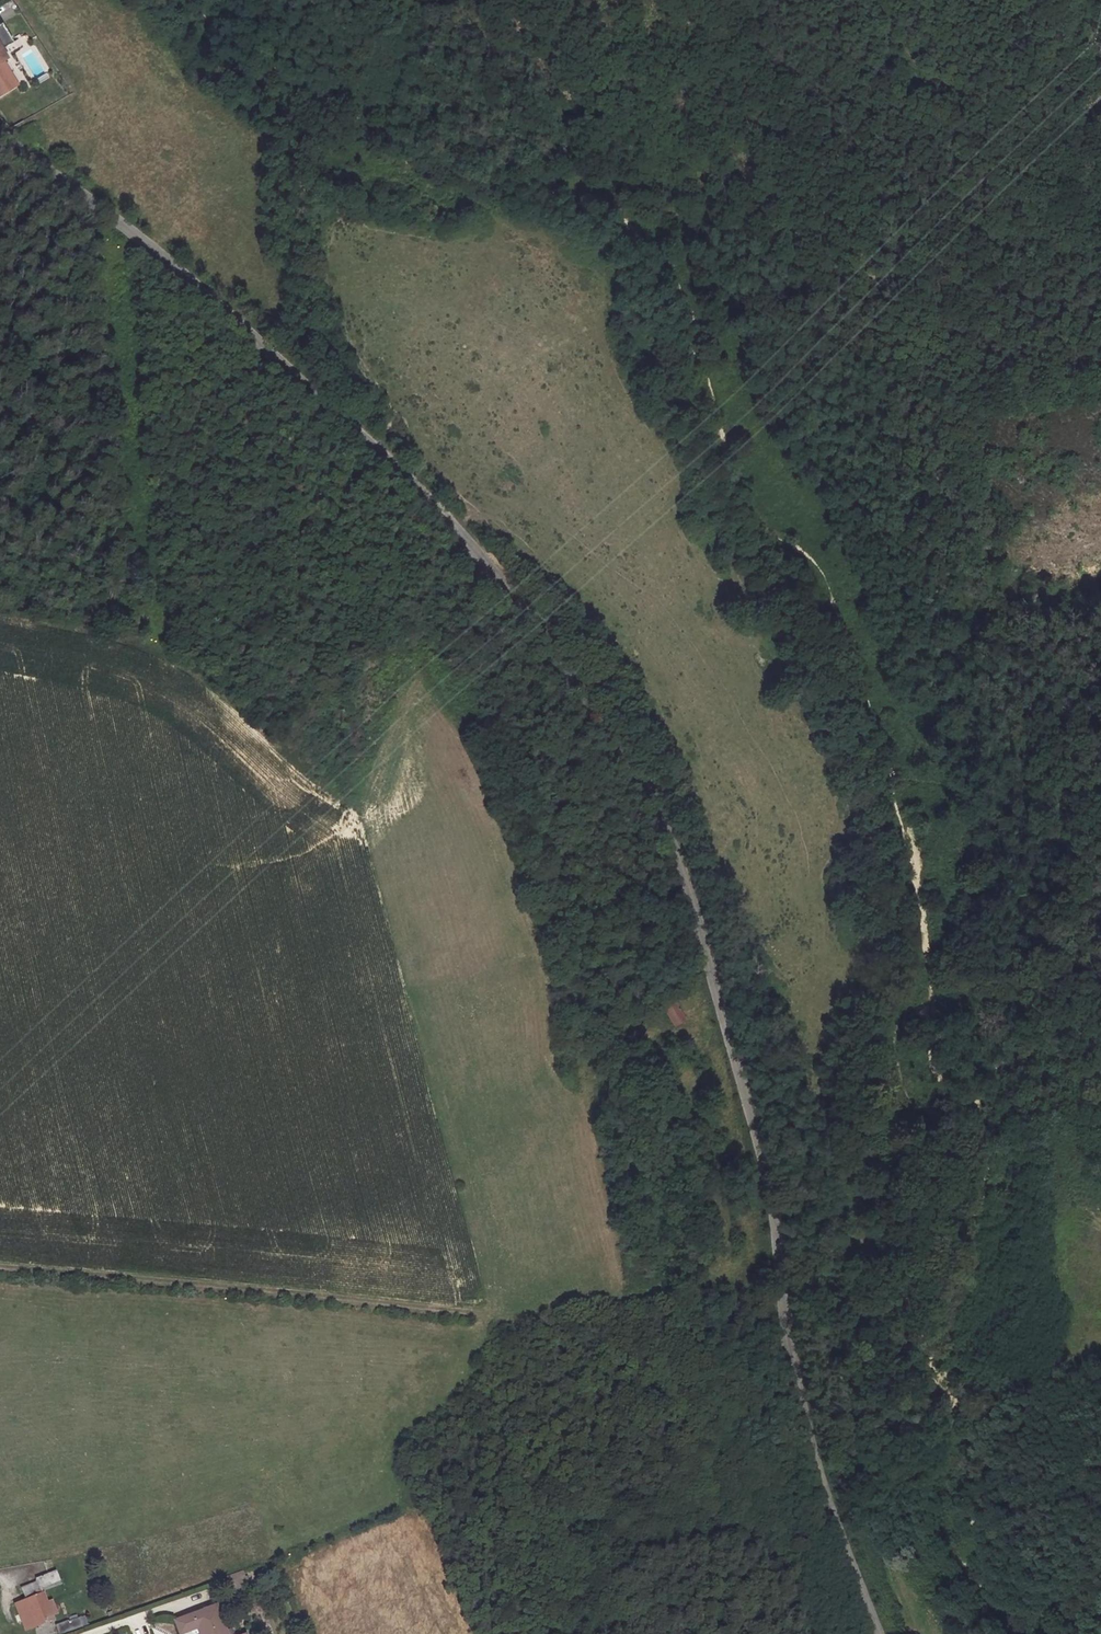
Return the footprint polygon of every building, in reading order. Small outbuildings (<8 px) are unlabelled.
[(11,83),(0,66),(0,90),(11,83)] [(11,1629),(21,1625),(25,1633),(41,1633),(43,1633),(41,1628),(49,1626),(43,1612),(35,1615),(30,1603),(52,1595),(48,1584),(10,1598),(16,1614),(7,1618),(11,1629)] [(172,1633),(220,1633),(214,1617),(172,1633)] [(58,1633),(70,1630),(68,1621),(56,1624),(58,1633)] [(11,1629),(13,1633),(25,1633),(21,1625),(11,1629)]
